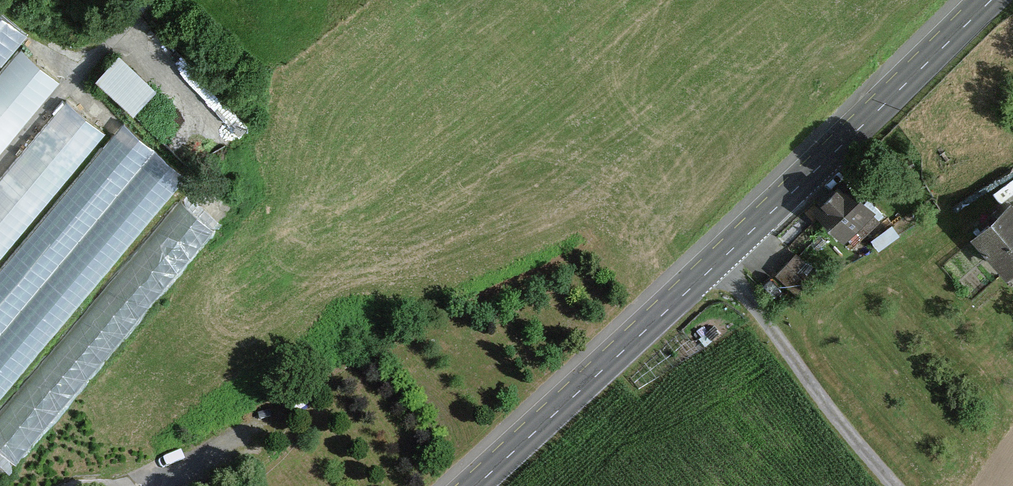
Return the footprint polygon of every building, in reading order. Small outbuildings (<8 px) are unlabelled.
[(28,35),(0,10),(0,68),(28,35)] [(23,51),(0,79),(0,151),(59,80),(23,51)] [(155,89),(120,55),(98,78),(134,111),(155,89)] [(0,174),(0,255),(106,127),(66,94),(0,174)] [(155,151),(124,125),(0,266),(0,338),(155,151)] [(0,338),(0,401),(186,177),(155,151),(0,338)] [(849,179),(817,206),(844,238),(876,212),(849,179)] [(971,230),(1006,268),(1012,261),(1012,202),(1008,197),(971,230)] [(186,206),(0,430),(0,457),(9,467),(214,229),(186,206)] [(9,467),(0,457),(0,476),(9,467)]
